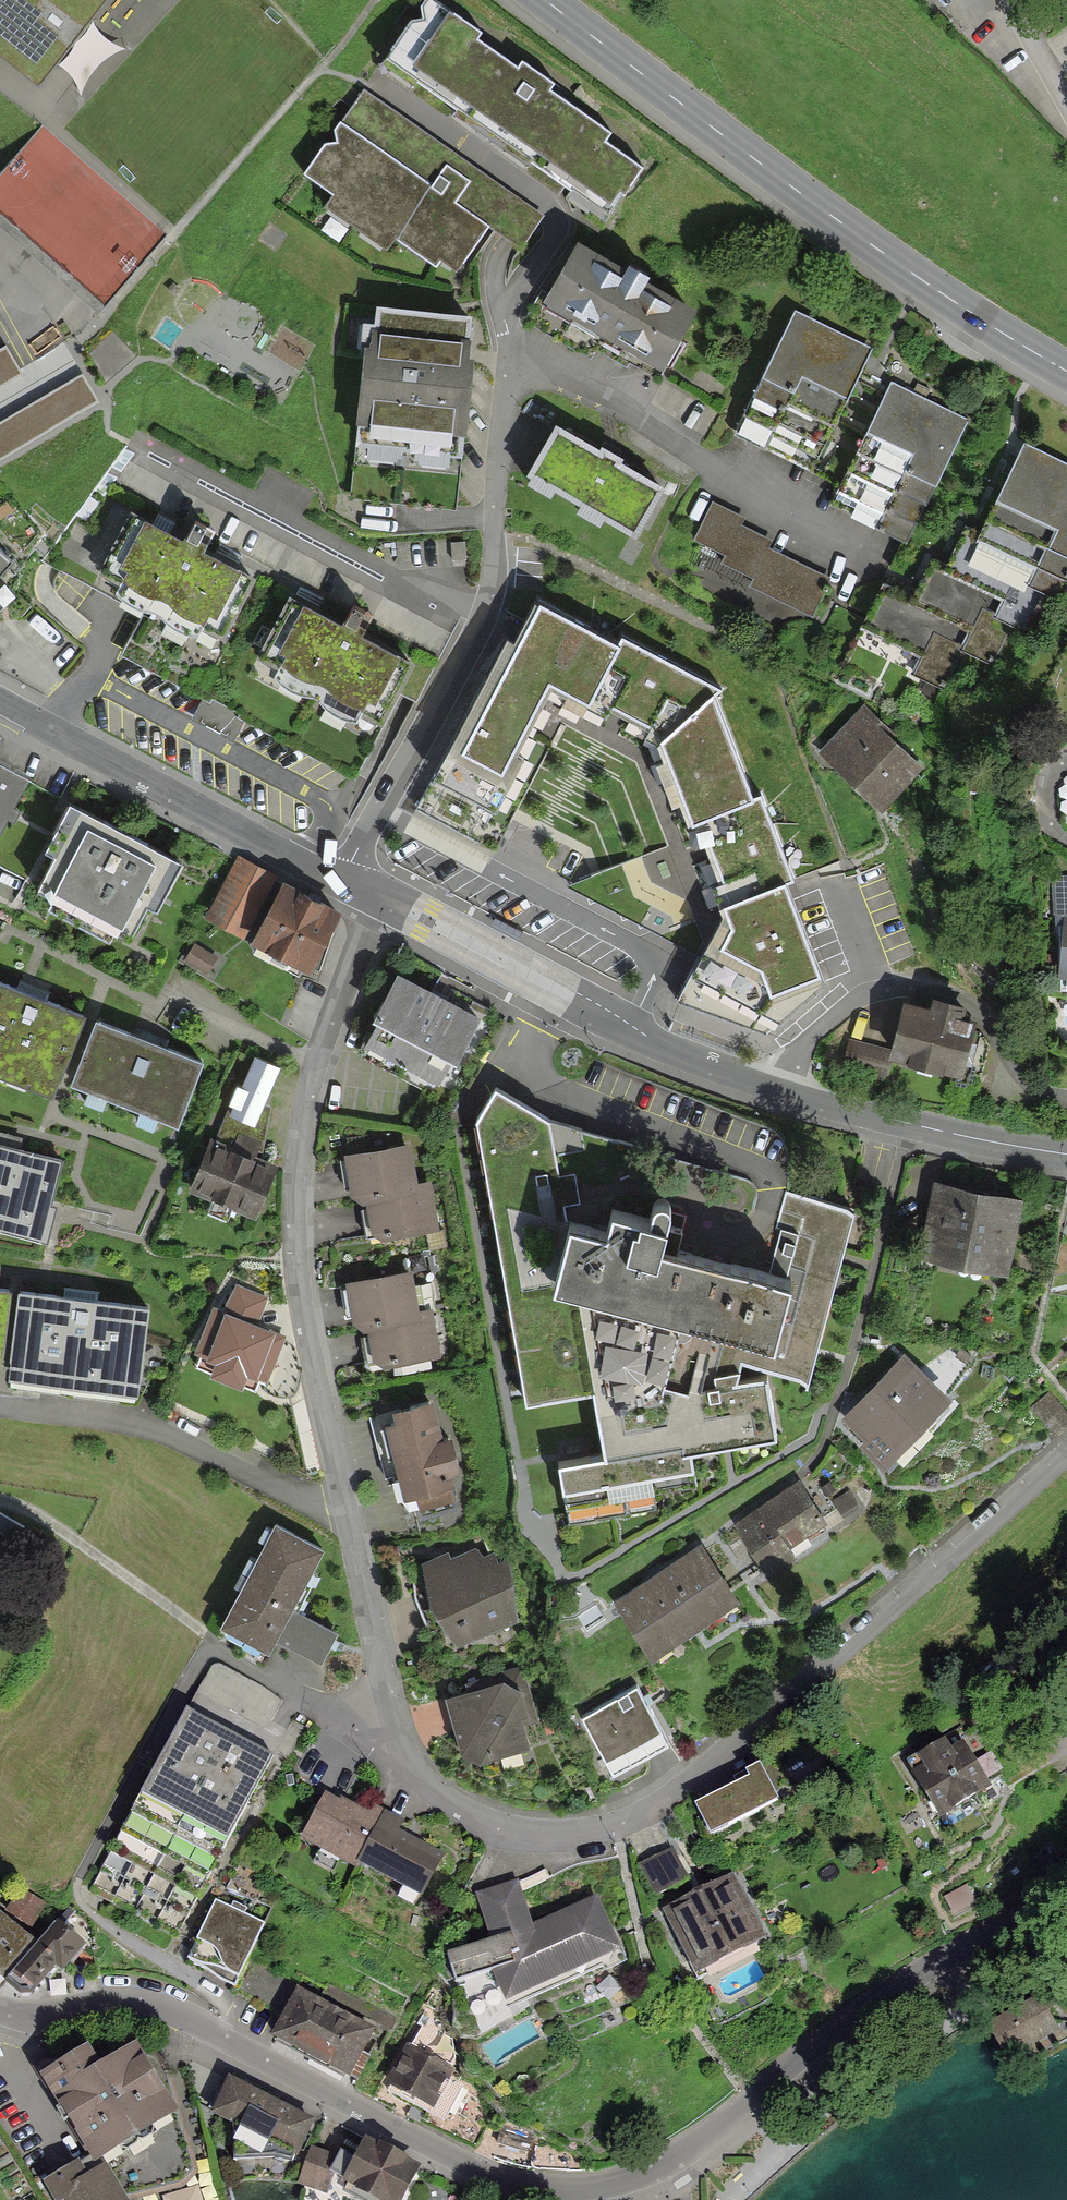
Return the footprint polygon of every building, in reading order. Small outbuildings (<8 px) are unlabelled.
[(42,86),(111,0),(0,0),(0,53),(42,86)] [(383,66),(613,218),(660,148),(437,0),(428,0),(383,66)] [(357,98),(307,176),(344,199),(338,208),(402,248),(408,239),(457,270),(488,221),(523,243),(541,215),(357,98)] [(0,185),(0,226),(106,314),(164,238),(39,139),(0,185)] [(587,240),(554,294),(665,360),(698,306),(587,240)] [(482,320),(378,313),(370,446),(474,452),(482,320)] [(877,354),(793,314),(739,431),(822,470),(877,354)] [(971,424),(898,387),(839,503),(912,540),(971,424)] [(562,423),(537,466),(641,527),(666,484),(562,423)] [(870,628),(951,663),(958,647),(994,662),(1011,623),(1041,636),(1060,594),(1066,598),(1066,457),(1025,439),(985,529),(970,522),(951,566),(932,559),(918,592),(891,580),(870,628)] [(751,587),(816,615),(836,568),(708,513),(694,545),(757,572),(751,587)] [(150,612),(127,658),(230,708),(345,765),(358,771),(383,721),(414,659),(136,523),(103,589),(131,602),(150,612)] [(18,600),(0,583),(0,618),(18,600)] [(528,592),(470,703),(524,730),(550,679),(587,698),(618,638),(528,592)] [(618,638),(587,698),(659,735),(713,690),(719,685),(620,634),(618,638)] [(713,690),(659,735),(699,835),(707,833),(739,822),(731,799),(753,791),(713,690)] [(416,807),(495,847),(549,743),(524,730),(470,703),(416,807)] [(865,707),(826,748),(882,801),(917,764),(883,731),(887,728),(865,707)] [(25,781),(0,767),(0,827),(25,781)] [(739,822),(707,833),(722,875),(712,878),(719,898),(786,874),(792,872),(762,788),(753,791),(731,799),(739,822)] [(189,860),(81,802),(57,847),(68,853),(50,885),(136,931),(154,899),(165,905),(189,860)] [(237,856),(207,914),(243,932),(272,875),(237,856)] [(786,874),(719,898),(722,906),(679,995),(765,1029),(824,980),(786,874)] [(1059,976),(1066,976),(1066,874),(1052,875),(1055,922),(1062,922),(1059,976)] [(281,880),(253,935),(314,967),(343,912),(281,880)] [(194,945),(186,966),(214,976),(221,955),(194,945)] [(57,1085),(88,1007),(0,974),(0,1063),(57,1085)] [(473,1016),(396,982),(367,1049),(445,1082),(473,1016)] [(910,1008),(898,1056),(978,1076),(986,1042),(962,1036),(965,1022),(910,1008)] [(211,1060),(107,1020),(84,1079),(188,1119),(211,1060)] [(235,1090),(196,1184),(253,1208),(272,1162),(252,1153),(272,1106),(260,1101),(275,1064),(254,1056),(239,1092),(235,1090)] [(549,1123),(495,1091),(477,1124),(526,1407),(594,1397),(603,1461),(558,1470),(563,1499),(695,1476),(692,1458),(776,1443),(767,1381),(738,1387),(741,1364),(810,1386),(831,1304),(854,1215),(783,1194),(768,1286),(714,1273),(663,1260),(672,1217),(668,1211),(661,1210),(653,1215),(648,1232),(611,1224),(607,1244),(573,1237),(565,1207),(581,1203),(573,1172),(560,1174),(549,1123)] [(0,1144),(0,1223),(46,1233),(63,1158),(0,1144)] [(367,1189),(412,1182),(406,1145),(350,1153),(356,1191),(367,1189)] [(412,1182),(367,1189),(374,1231),(435,1221),(428,1179),(412,1182)] [(1011,1196),(939,1183),(927,1251),(999,1264),(1011,1196)] [(371,1318),(415,1311),(409,1272),(351,1281),(358,1320),(371,1318)] [(213,1308),(194,1352),(217,1363),(211,1378),(243,1392),(248,1375),(267,1383),(284,1337),(257,1325),(268,1297),(235,1285),(224,1312),(213,1308)] [(0,1286),(0,1363),(9,1287),(0,1286)] [(148,1303),(28,1289),(19,1366),(139,1380),(148,1303)] [(415,1311),(371,1318),(377,1359),(435,1350),(428,1309),(415,1311)] [(944,1394),(903,1357),(850,1415),(871,1434),(866,1440),(885,1458),(944,1394)] [(443,1403),(375,1420),(396,1503),(464,1486),(443,1403)] [(799,1482),(739,1522),(769,1567),(793,1551),(786,1541),(822,1517),(799,1482)] [(328,1553),(272,1527),(226,1623),(282,1650),(288,1639),(334,1660),(347,1634),(300,1612),(328,1553)] [(487,1540),(422,1568),(456,1644),(520,1616),(487,1540)] [(700,1547),(620,1600),(652,1647),(732,1595),(700,1547)] [(269,1730),(284,1694),(212,1663),(192,1710),(243,1732),(248,1721),(269,1730)] [(526,1677),(452,1699),(473,1768),(547,1746),(526,1677)] [(636,1685),(585,1715),(614,1764),(665,1735),(636,1685)] [(273,1756),(188,1711),(91,1891),(176,1936),(273,1756)] [(928,1766),(916,1773),(940,1813),(986,1785),(962,1746),(951,1752),(945,1743),(922,1757),(928,1766)] [(698,1805),(713,1832),(775,1799),(758,1766),(748,1771),(752,1777),(698,1805)] [(386,1829),(330,1803),(313,1840),(368,1866),(386,1829)] [(461,1864),(395,1833),(377,1870),(443,1901),(461,1864)] [(671,1851),(643,1866),(656,1891),(684,1877),(671,1851)] [(731,1880),(669,1911),(699,1970),(761,1939),(731,1880)] [(458,1979),(494,1967),(509,2000),(618,1950),(595,1900),(532,1929),(517,1885),(479,1898),(493,1941),(450,1955),(458,1979)] [(44,1905),(19,1891),(7,1912),(32,1926),(44,1905)] [(264,1924),(215,1901),(188,1958),(212,1969),(218,1977),(235,1985),(264,1924)] [(8,1981),(38,1945),(0,1914),(0,1975),(8,1981)] [(38,1945),(8,1981),(24,1994),(35,1994),(58,1966),(63,1969),(84,1944),(58,1921),(38,1945)] [(986,2024),(1013,2073),(1066,2044),(1066,1979),(986,2024)] [(377,2028),(297,1986),(270,2038),(349,2080),(377,2028)] [(35,2066),(96,2161),(108,2153),(135,2195),(185,2186),(198,2170),(166,2072),(137,2048),(100,2069),(88,2048),(56,2070),(45,2061),(35,2066)] [(462,2082),(406,2054),(389,2088),(445,2116),(462,2082)] [(235,2122),(238,2165),(310,2161),(310,2154),(322,2126),(228,2086),(216,2113),(235,2122)] [(375,2150),(356,2188),(382,2199),(418,2199),(430,2176),(375,2150)] [(322,2153),(307,2192),(327,2199),(333,2199),(347,2162),(322,2153)] [(105,2167),(88,2178),(79,2164),(47,2184),(57,2199),(126,2199),(105,2167)] [(164,2198),(164,2199),(204,2199),(201,2188),(164,2198)]
